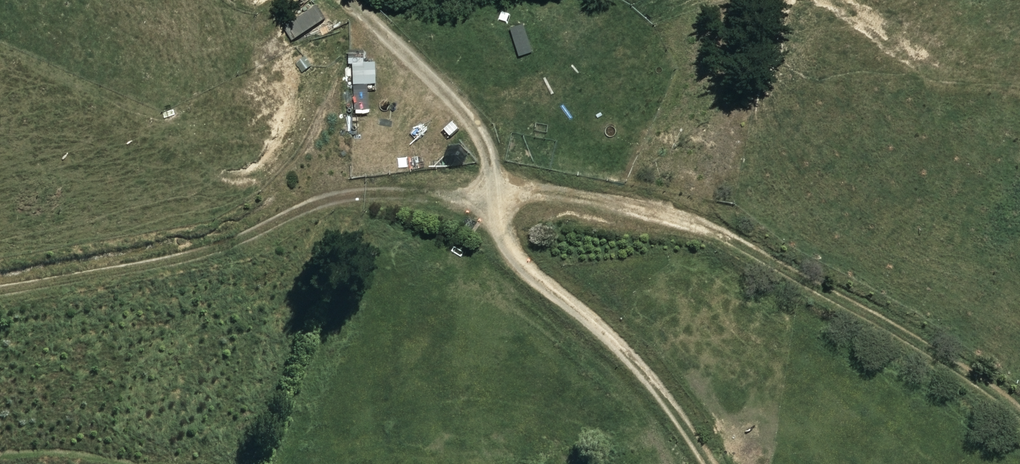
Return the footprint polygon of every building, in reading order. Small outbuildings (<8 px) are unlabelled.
[(323,5),(284,25),(295,41),(329,21),(323,5)] [(386,47),(355,46),(354,86),(384,87),(386,47)]
